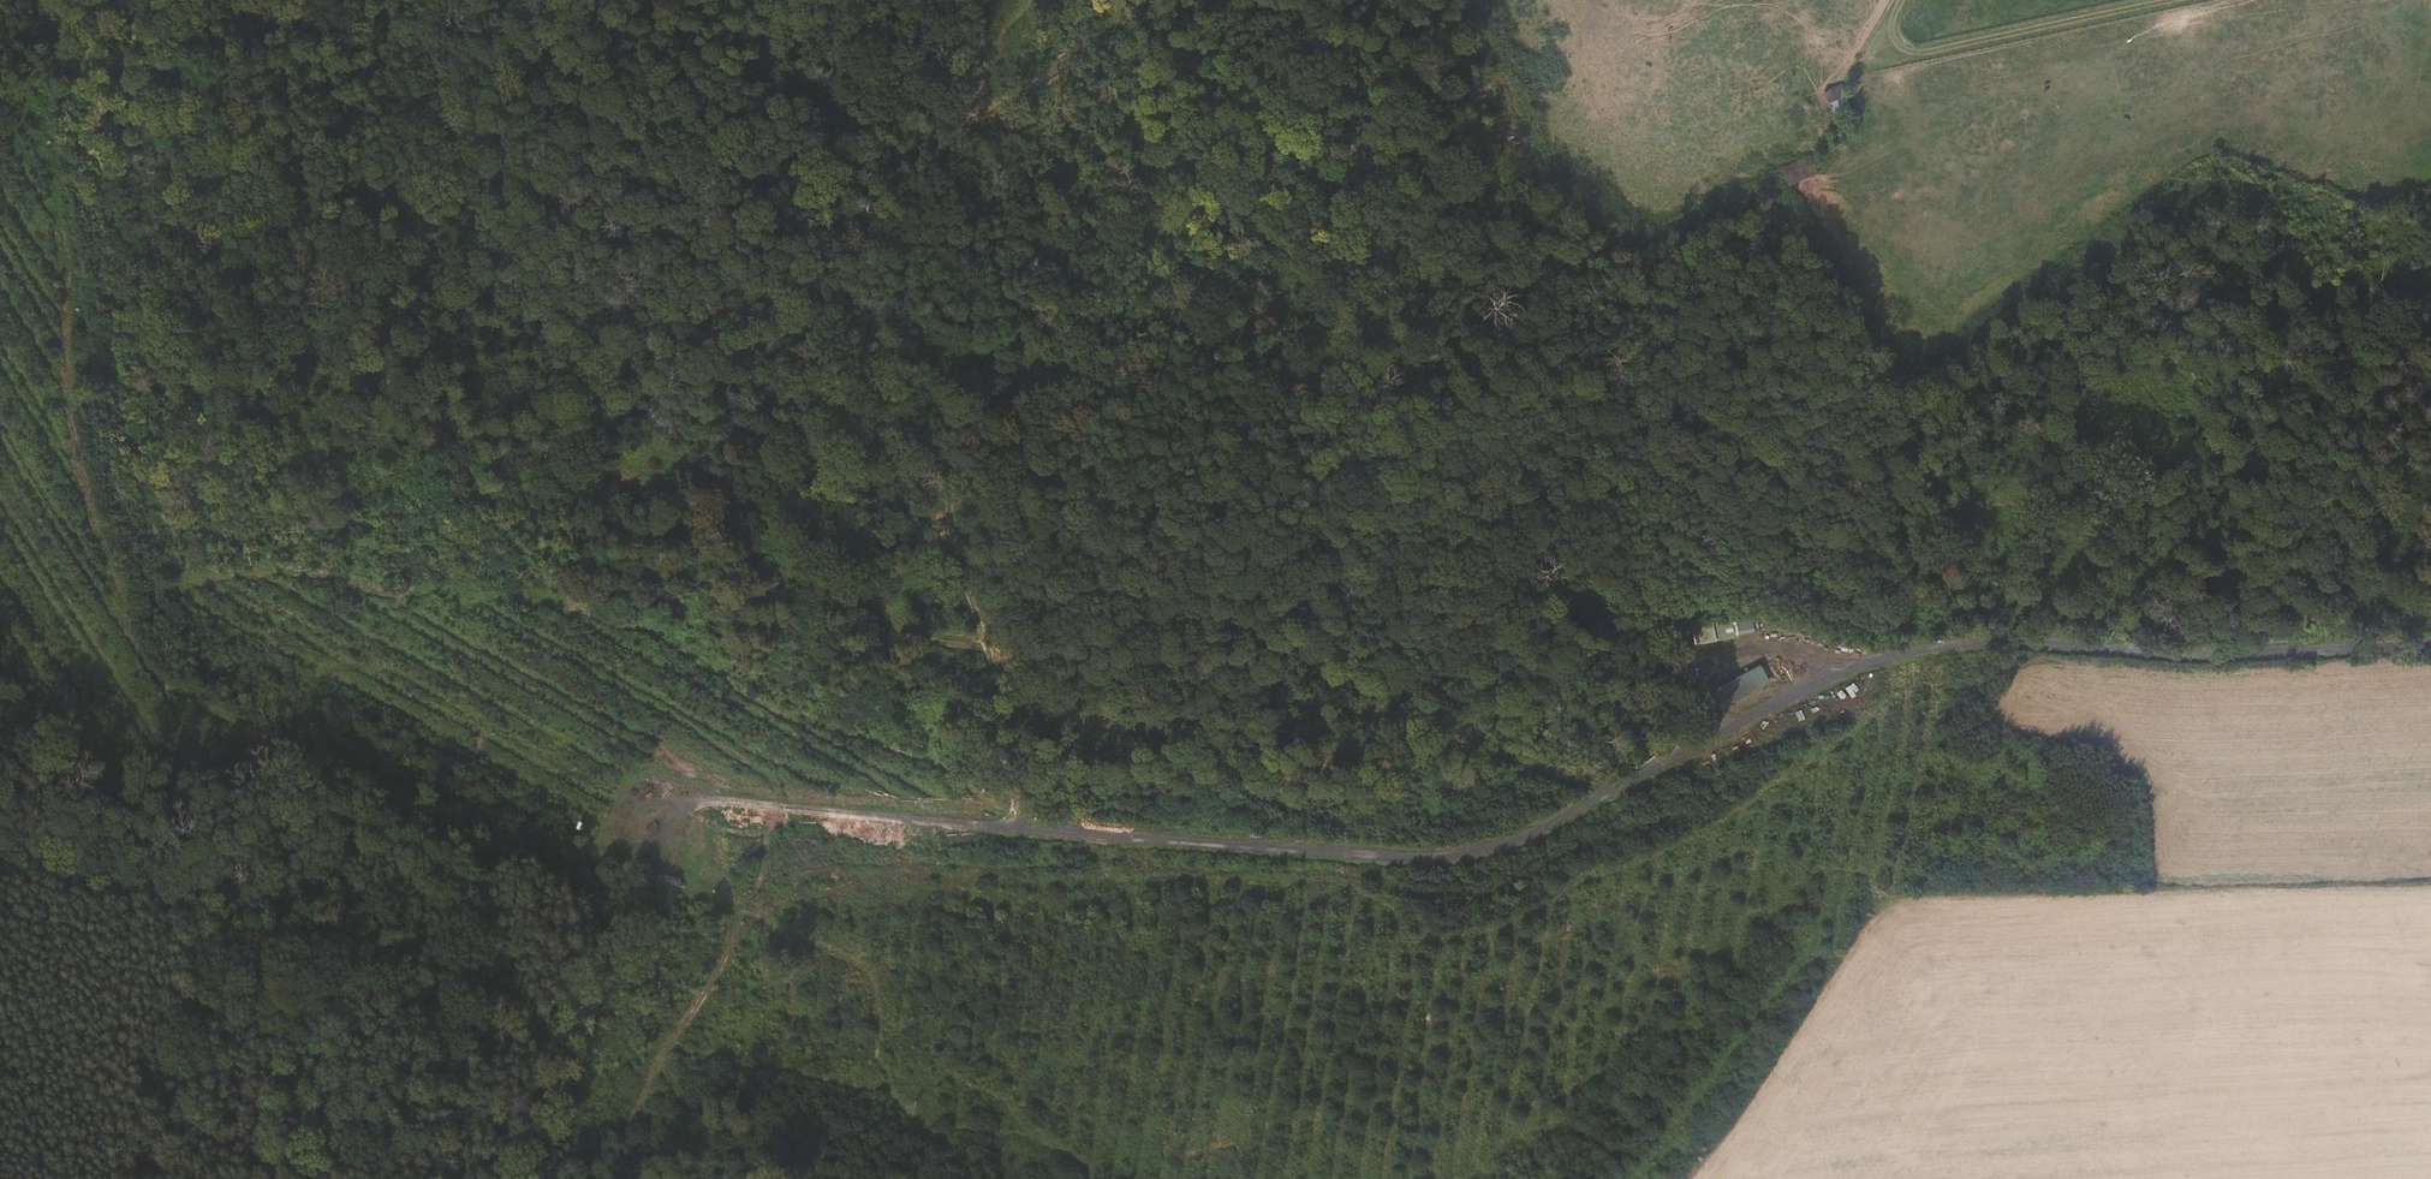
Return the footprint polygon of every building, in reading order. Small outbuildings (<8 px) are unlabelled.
[(1795,183),(1811,176),(1803,159),(1787,166),(1795,183)] [(1736,621),(1696,622),(1697,642),(1737,640),(1736,621)] [(1762,666),(1717,688),(1732,719),(1777,696),(1762,666)]
